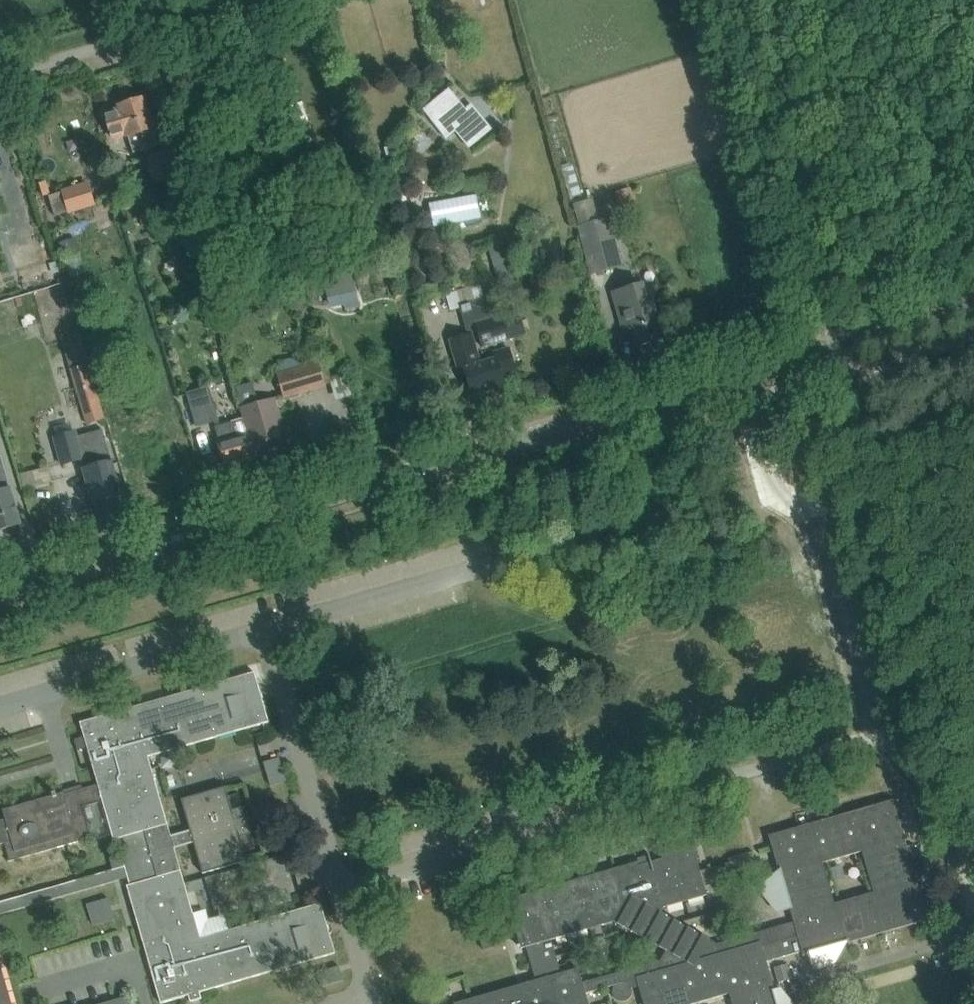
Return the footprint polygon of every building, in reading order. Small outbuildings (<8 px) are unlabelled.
[(470,119),(449,91),(424,110),(445,139),(456,131),(459,136),(463,133),(472,146),(492,131),(478,114),(470,119)] [(112,133),(114,139),(128,134),(129,137),(133,152),(158,144),(150,117),(144,98),(119,106),(120,109),(106,114),(112,133)] [(179,149),(148,158),(155,184),(186,175),(179,149)] [(584,202),(574,167),(563,170),(578,226),(591,275),(622,267),(609,218),(599,221),(593,200),(584,202)] [(62,193),(49,197),(56,217),(69,212),(70,214),(97,204),(88,181),(62,190),(62,193)] [(433,192),(434,206),(467,204),(466,191),(433,192)] [(350,275),(322,281),(329,310),(356,303),(350,275)] [(648,305),(642,285),(613,293),(625,334),(633,332),(637,347),(663,339),(653,304),(648,305)] [(500,317),(477,324),(479,331),(479,332),(483,345),(490,343),(510,338),(525,333),(519,312),(504,316),(500,317)] [(89,363),(80,334),(62,340),(87,424),(104,419),(88,363),(89,363)] [(459,373),(465,371),(472,395),(505,385),(502,375),(516,371),(510,351),(509,347),(493,352),(494,356),(482,360),(477,346),(473,347),(469,335),(468,335),(450,340),(459,373)] [(285,397),(325,385),(319,364),(278,376),(285,397)] [(273,399),(270,381),(240,387),(244,404),(273,399)] [(197,426),(218,420),(208,387),(187,393),(197,426)] [(255,458),(284,450),(277,427),(282,425),(277,406),(275,399),(241,408),(248,433),(255,458)] [(238,436),(234,421),(215,427),(219,441),(218,442),(225,467),(255,458),(248,433),(238,436)] [(84,459),(83,459),(85,470),(89,483),(94,502),(122,495),(116,475),(112,462),(107,443),(103,429),(78,436),(84,459)] [(83,459),(84,459),(77,432),(55,438),(63,465),(83,459)] [(21,524),(15,504),(11,490),(7,477),(0,479),(0,530),(21,524)] [(98,785),(103,801),(114,840),(117,839),(122,855),(125,867),(128,878),(130,885),(127,886),(161,1003),(189,996),(191,1002),(202,999),(200,992),(336,954),(324,915),(321,904),(305,908),(229,930),(201,938),(194,914),(181,871),(175,848),(193,843),(203,873),(246,861),(240,837),(232,811),(225,787),(181,800),(190,831),(171,836),(168,825),(149,757),(269,722),(263,701),(260,691),(259,685),(255,672),(135,707),(80,722),(85,739),(87,744),(98,785)] [(279,758),(264,763),(271,784),(285,779),(279,758)] [(5,843),(10,861),(92,838),(83,807),(103,801),(98,785),(64,794),(64,793),(57,795),(57,792),(52,794),(53,796),(38,800),(39,804),(6,814),(5,810),(3,810),(6,819),(0,821),(0,845),(5,843)] [(638,862),(634,863),(508,900),(522,949),(527,947),(536,981),(524,984),(519,986),(472,999),(470,1000),(455,1003),(589,1003),(586,996),(585,992),(606,986),(610,985),(620,982),(619,983),(618,983),(617,983),(617,984),(616,984),(615,985),(615,986),(614,986),(614,987),(613,988),(613,989),(613,990),(613,991),(613,992),(613,993),(613,994),(613,995),(614,996),(614,997),(615,998),(616,999),(617,1000),(618,1000),(619,1001),(620,1001),(621,1002),(622,1002),(623,1002),(624,1002),(624,1001),(625,1001),(626,1001),(627,1001),(628,1000),(629,999),(630,999),(630,998),(631,997),(632,996),(632,995),(632,994),(632,993),(632,992),(632,991),(632,990),(632,989),(632,988),(638,986),(644,1003),(694,1003),(729,994),(732,1003),(793,1003),(781,988),(775,990),(768,968),(766,962),(766,961),(787,955),(793,953),(802,951),(802,952),(803,955),(808,954),(813,972),(835,965),(846,943),(857,940),(864,938),(885,932),(895,929),(928,919),(927,916),(922,898),(917,883),(914,871),(910,859),(907,846),(903,834),(893,800),(846,814),(834,817),(814,823),(810,824),(770,836),(773,847),(773,850),(779,868),(756,889),(777,912),(790,909),(794,925),(717,946),(660,913),(663,908),(708,895),(705,886),(701,871),(694,846),(662,855),(658,857),(650,859),(638,862)] [(711,868),(715,883),(736,877),(735,873),(752,868),(749,857),(732,862),(711,868)] [(115,882),(128,878),(125,867),(0,902),(0,915),(115,882)] [(93,925),(115,919),(108,898),(86,904),(93,925)] [(0,960),(0,1003),(13,1003),(0,960)] [(787,964),(774,968),(778,983),(791,979),(787,964)] [(321,986),(343,980),(339,966),(317,972),(321,986)]
